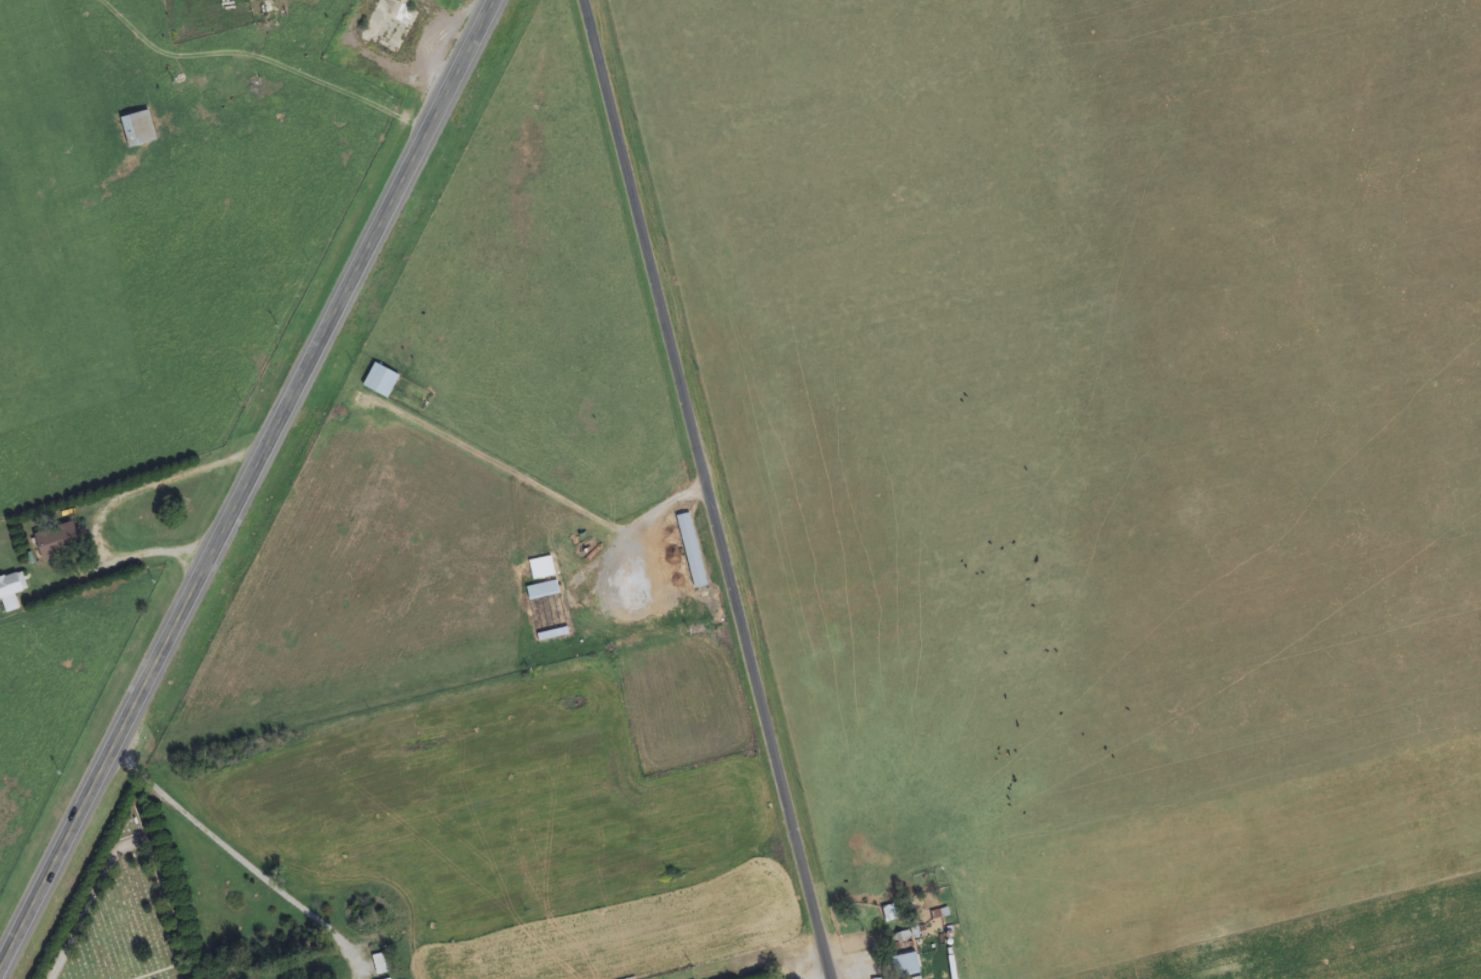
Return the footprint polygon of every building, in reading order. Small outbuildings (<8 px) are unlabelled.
[(122,118),(130,148),(157,141),(149,111),(122,118)] [(400,378),(376,364),(363,386),(387,400),(400,378)] [(707,587),(691,514),(678,517),(694,590),(707,587)] [(81,521),(35,534),(43,562),(89,549),(81,521)] [(529,562),(534,582),(556,576),(552,557),(529,562)] [(23,573),(0,580),(0,601),(3,600),(7,614),(20,610),(16,594),(28,591),(23,573)] [(530,602),(560,595),(557,582),(527,588),(530,602)] [(394,971),(387,952),(372,957),(378,977),(394,971)] [(895,978),(921,973),(917,953),(891,958),(895,978)]
